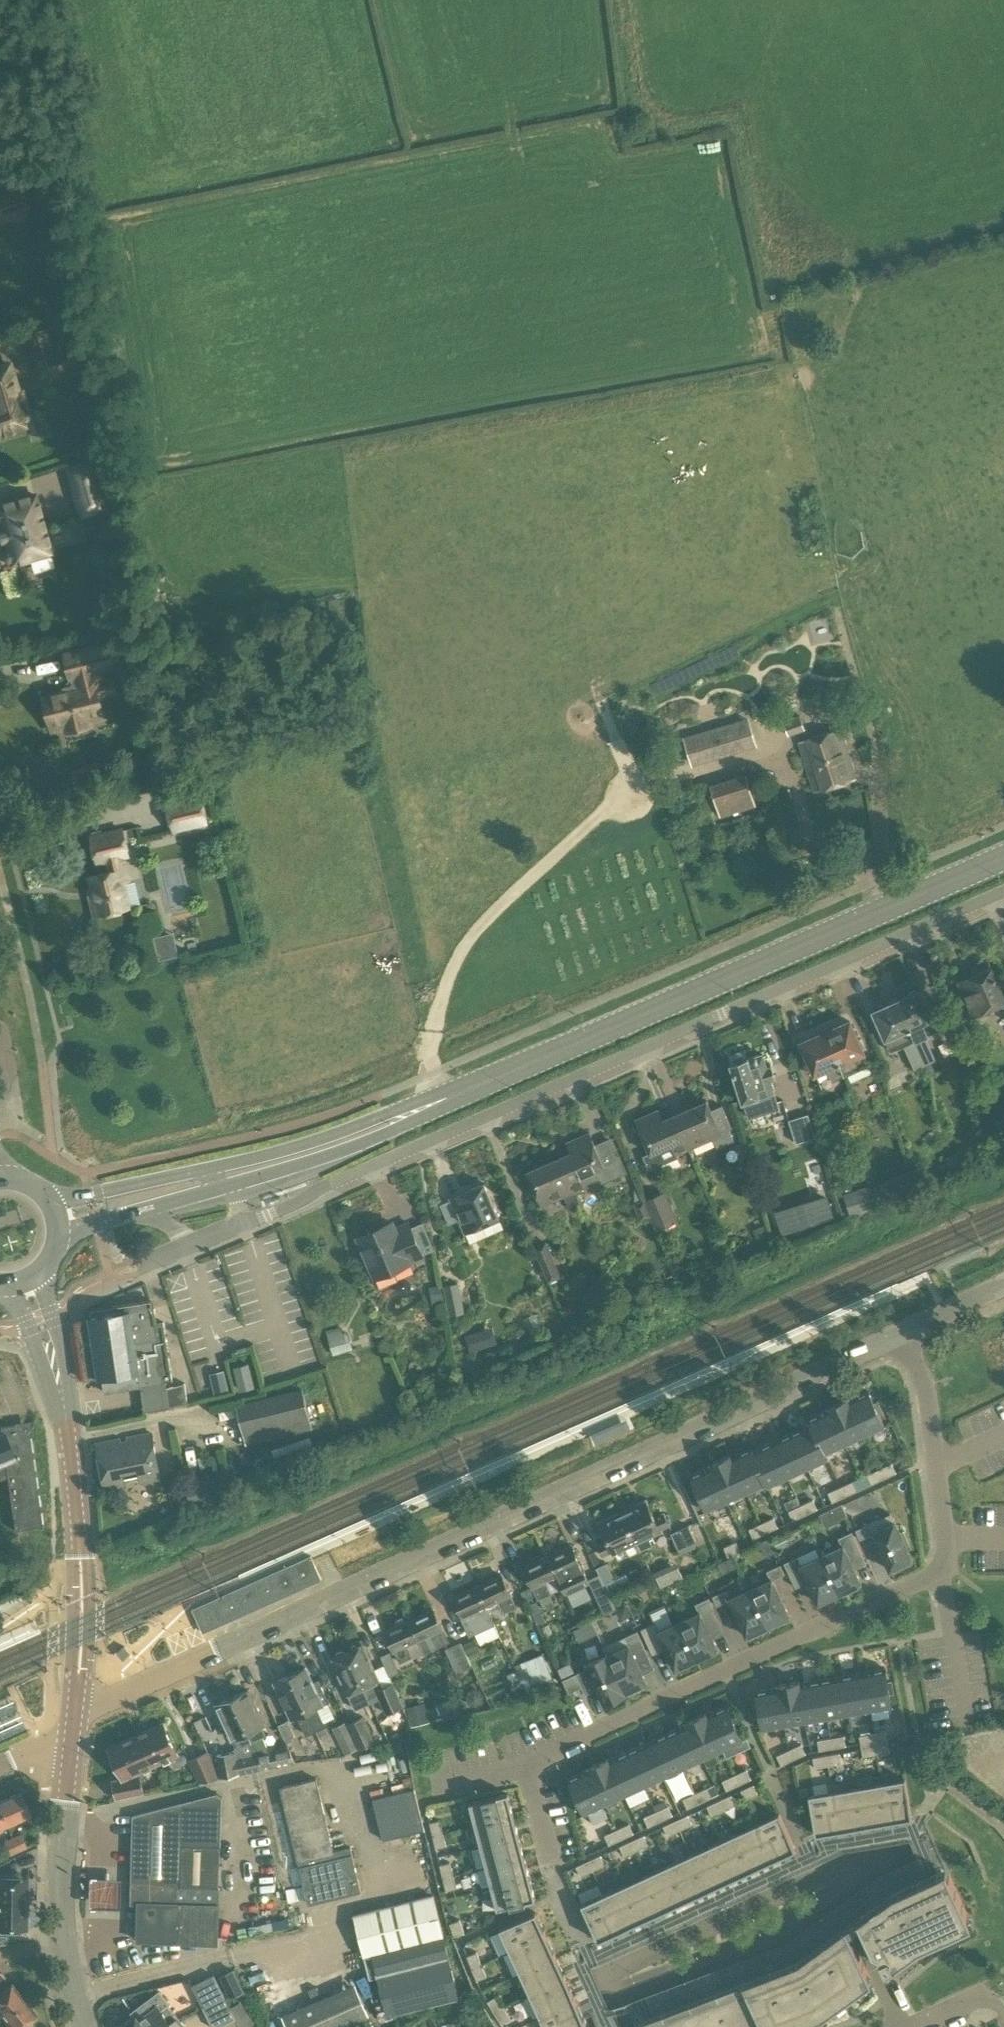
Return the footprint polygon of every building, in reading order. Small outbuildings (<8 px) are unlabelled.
[(8,364),(0,366),(0,428),(17,423),(11,404),(10,404),(9,401),(19,398),(8,364)] [(104,509),(98,485),(73,492),(80,516),(104,509)] [(0,504),(0,522),(7,547),(4,550),(3,554),(4,558),(7,561),(11,561),(12,563),(31,557),(30,553),(47,548),(48,552),(50,552),(34,494),(0,504)] [(64,654),(68,671),(70,678),(71,678),(73,685),(63,687),(64,691),(43,697),(47,713),(44,713),(47,723),(49,722),(50,726),(65,722),(68,731),(90,725),(88,717),(103,713),(99,696),(117,692),(113,675),(106,676),(105,669),(120,665),(114,641),(64,654)] [(783,720),(787,735),(804,730),(800,715),(783,720)] [(754,744),(748,723),(687,741),(693,762),(754,744)] [(795,743),(811,794),(857,780),(842,729),(795,743)] [(751,806),(743,780),(708,790),(716,817),(751,806)] [(167,803),(173,829),(207,821),(201,796),(167,803)] [(123,881),(129,880),(123,855),(128,854),(122,828),(90,835),(96,861),(106,858),(109,870),(89,874),(94,896),(91,897),(95,915),(129,907),(123,881)] [(175,940),(155,944),(160,962),(179,958),(175,940)] [(974,1017),(1003,1004),(1003,994),(992,967),(959,981),(974,1017)] [(922,989),(897,1000),(925,1064),(936,1059),(928,1035),(940,1030),(922,989)] [(925,1064),(897,1000),(873,1011),(891,1052),(904,1046),(915,1069),(925,1064)] [(73,1025),(70,1014),(65,1015),(67,1027),(73,1025)] [(825,1033),(845,1077),(868,1066),(863,1054),(864,1053),(850,1022),(825,1033)] [(845,1077),(825,1033),(800,1044),(814,1075),(826,1070),(831,1083),(845,1077)] [(746,1060),(744,1051),(728,1056),(742,1103),(743,1102),(748,1118),(779,1108),(774,1093),(774,1092),(770,1080),(774,1078),(770,1067),(766,1068),(762,1055),(746,1060)] [(707,1100),(673,1115),(688,1150),(713,1139),(716,1147),(734,1140),(729,1129),(732,1127),(722,1104),(711,1109),(707,1100)] [(688,1150),(673,1115),(663,1119),(659,1110),(635,1120),(649,1152),(643,1154),(648,1166),(652,1167),(677,1155),(688,1150)] [(814,1138),(807,1115),(788,1121),(796,1144),(814,1138)] [(571,1152),(560,1156),(575,1191),(588,1186),(584,1176),(595,1171),(601,1183),(619,1175),(613,1161),(604,1165),(590,1132),(567,1142),(571,1152)] [(575,1191),(560,1156),(526,1171),(541,1206),(564,1196),(568,1207),(580,1202),(575,1191)] [(871,1183),(878,1202),(915,1188),(908,1170),(908,1169),(871,1183)] [(485,1183),(465,1191),(450,1198),(465,1233),(500,1218),(485,1183)] [(878,1202),(871,1183),(845,1193),(852,1216),(879,1206),(877,1203),(878,1202)] [(656,1230),(678,1220),(665,1191),(643,1200),(650,1216),(656,1230)] [(643,1200),(634,1204),(640,1220),(650,1216),(643,1200)] [(810,1228),(803,1205),(775,1214),(782,1236),(810,1228)] [(422,1256),(422,1255),(434,1249),(422,1222),(410,1227),(408,1222),(395,1228),(393,1223),(358,1238),(374,1276),(422,1256)] [(767,1230),(755,1234),(759,1244),(771,1240),(767,1230)] [(546,1241),(545,1241),(533,1246),(548,1282),(562,1276),(546,1241)] [(443,1286),(449,1316),(465,1313),(458,1283),(443,1286)] [(429,1287),(432,1305),(444,1303),(441,1285),(429,1287)] [(172,1379),(163,1322),(157,1323),(154,1306),(151,1307),(150,1299),(90,1308),(91,1316),(89,1316),(90,1321),(82,1322),(83,1328),(77,1329),(85,1380),(103,1378),(105,1392),(140,1386),(144,1411),(169,1407),(188,1402),(185,1383),(166,1389),(165,1380),(172,1379)] [(575,1306),(567,1304),(562,1306),(566,1315),(570,1316),(578,1312),(575,1306)] [(348,1350),(343,1333),(342,1329),(327,1334),(333,1355),(348,1350)] [(482,1329),(464,1335),(468,1351),(487,1346),(482,1329)] [(236,1367),(242,1389),(255,1386),(250,1364),(236,1367)] [(214,1392),(229,1389),(224,1370),(209,1373),(214,1392)] [(302,1389),(236,1405),(243,1434),(250,1432),(253,1442),(312,1428),(302,1389)] [(885,1426),(879,1413),(882,1412),(877,1402),(874,1403),(868,1390),(849,1399),(848,1398),(847,1398),(864,1436),(885,1426)] [(864,1436),(847,1398),(828,1407),(845,1445),(864,1436)] [(845,1445),(828,1407),(827,1407),(827,1409),(808,1418),(828,1459),(826,1454),(845,1445)] [(828,1459),(808,1418),(810,1423),(791,1432),(808,1468),(828,1459)] [(6,1476),(13,1530),(42,1526),(29,1428),(20,1423),(0,1426),(0,1432),(0,1433),(0,1479),(6,1476)] [(808,1468),(791,1432),(771,1442),(788,1478),(808,1468)] [(151,1433),(96,1444),(104,1489),(121,1486),(119,1478),(143,1474),(145,1481),(160,1478),(151,1433)] [(788,1478),(771,1442),(753,1450),(751,1447),(750,1448),(768,1487),(788,1478)] [(768,1487),(750,1448),(731,1456),(730,1455),(729,1455),(747,1493),(766,1484),(768,1487)] [(747,1493),(729,1455),(711,1464),(728,1502),(747,1493)] [(896,1472),(891,1463),(879,1469),(884,1478),(896,1472)] [(728,1502),(711,1464),(709,1464),(710,1466),(690,1475),(696,1488),(693,1490),(697,1500),(701,1498),(707,1512),(728,1502)] [(884,1478),(879,1469),(867,1474),(872,1484),(884,1478)] [(217,1492),(212,1473),(185,1480),(190,1499),(217,1492)] [(857,1491),(852,1481),(840,1487),(844,1496),(857,1491)] [(844,1496),(840,1487),(828,1492),(832,1502),(844,1496)] [(817,1509),(813,1499),(801,1505),(805,1514),(817,1509)] [(669,1524),(663,1512),(654,1516),(647,1500),(623,1512),(636,1541),(640,1550),(655,1543),(651,1534),(660,1530),(659,1528),(669,1524)] [(843,1504),(833,1508),(838,1519),(848,1515),(843,1504)] [(805,1514),(801,1505),(788,1511),(793,1520),(805,1514)] [(636,1541),(623,1512),(599,1523),(606,1538),(597,1543),(602,1555),(612,1551),(612,1552),(636,1541)] [(909,1546),(903,1532),(900,1533),(890,1513),(856,1529),(860,1539),(872,1533),(889,1569),(911,1559),(906,1548),(909,1546)] [(778,1527),(773,1517),(761,1523),(765,1533),(778,1527)] [(765,1533),(761,1523),(749,1529),(753,1538),(765,1533)] [(693,1543),(696,1541),(689,1525),(681,1528),(689,1545),(693,1543)] [(689,1545),(681,1528),(671,1533),(678,1550),(689,1545)] [(861,1582),(851,1561),(863,1556),(852,1531),(838,1537),(842,1546),(822,1555),(839,1592),(842,1591),(844,1594),(858,1587),(857,1584),(861,1582)] [(740,1551),(738,1545),(736,1541),(724,1547),(728,1557),(740,1551)] [(547,1556),(556,1576),(558,1575),(566,1593),(589,1582),(572,1545),(547,1556)] [(0,1551),(0,1579),(13,1573),(2,1550),(0,1551)] [(311,1555),(192,1609),(202,1632),(293,1593),(322,1580),(311,1555)] [(839,1592),(822,1555),(802,1565),(797,1556),(784,1562),(796,1587),(808,1581),(817,1602),(839,1592)] [(556,1576),(547,1556),(522,1567),(537,1599),(539,1598),(544,1609),(555,1603),(550,1593),(551,1593),(545,1581),(556,1576)] [(662,1583),(685,1574),(679,1561),(657,1569),(662,1583)] [(596,1568),(604,1584),(615,1579),(607,1562),(596,1568)] [(772,1579),(784,1573),(780,1564),(767,1570),(771,1579),(772,1578),(772,1579)] [(516,1607),(501,1575),(477,1586),(487,1606),(497,1602),(503,1613),(516,1607)] [(600,1577),(590,1581),(600,1601),(609,1597),(600,1577)] [(789,1615),(772,1579),(772,1578),(771,1579),(750,1589),(767,1625),(771,1624),(772,1627),(787,1620),(785,1617),(789,1615)] [(494,1623),(486,1607),(487,1606),(477,1586),(453,1597),(470,1634),(494,1623)] [(730,1598),(726,1589),(713,1595),(717,1605),(729,1599),(730,1598)] [(750,1589),(730,1598),(729,1599),(746,1635),(750,1634),(751,1637),(766,1630),(764,1627),(767,1625),(750,1589)] [(701,1612),(713,1607),(709,1597),(695,1604),(699,1612),(701,1612)] [(662,1625),(674,1619),(667,1602),(654,1608),(662,1625)] [(615,1608),(618,1614),(626,1617),(632,1614),(626,1603),(615,1608)] [(701,1612),(708,1627),(720,1622),(713,1607),(701,1612)] [(448,1641),(433,1609),(409,1620),(418,1639),(429,1633),(435,1646),(448,1641)] [(708,1627),(701,1612),(699,1612),(679,1622),(696,1658),(718,1648),(708,1627)] [(418,1639),(409,1620),(406,1621),(402,1617),(395,1620),(396,1626),(385,1631),(393,1650),(394,1650),(399,1662),(423,1651),(418,1639)] [(581,1638),(599,1632),(595,1618),(576,1624),(581,1638)] [(696,1658),(679,1622),(659,1631),(654,1622),(641,1629),(652,1653),(665,1648),(674,1668),(696,1658)] [(646,1682),(629,1646),(642,1640),(637,1631),(604,1646),(625,1693),(626,1693),(625,1691),(628,1690),(629,1693),(644,1687),(642,1683),(646,1682)] [(479,1651),(474,1639),(462,1644),(468,1656),(479,1651)] [(382,1687),(362,1643),(347,1650),(369,1703),(380,1698),(386,1713),(403,1706),(393,1682),(382,1687)] [(471,1665),(461,1643),(447,1649),(457,1671),(471,1665)] [(587,1668),(576,1673),(582,1686),(585,1694),(597,1688),(603,1703),(625,1693),(604,1646),(603,1647),(606,1654),(585,1663),(587,1668)] [(369,1703),(347,1650),(331,1657),(355,1709),(369,1703)] [(390,1652),(381,1656),(390,1675),(399,1672),(390,1652)] [(526,1666),(517,1670),(521,1682),(531,1678),(526,1666)] [(306,1668),(291,1674),(316,1730),(325,1726),(317,1709),(329,1704),(328,1702),(329,1702),(318,1679),(313,1681),(314,1683),(313,1683),(306,1668)] [(893,1692),(891,1681),(888,1682),(885,1668),(862,1672),(869,1711),(892,1707),(889,1693),(893,1692)] [(521,1682),(517,1670),(507,1674),(512,1686),(521,1682)] [(869,1711),(862,1672),(841,1676),(848,1715),(869,1711)] [(582,1686),(576,1673),(563,1679),(569,1692),(582,1686)] [(316,1730),(291,1674),(276,1681),(293,1720),(296,1719),(304,1736),(316,1730)] [(848,1715),(841,1676),(820,1679),(827,1718),(848,1715)] [(827,1718),(820,1679),(800,1683),(800,1681),(799,1681),(806,1722),(827,1718)] [(806,1722),(799,1681),(777,1685),(785,1726),(806,1722)] [(785,1726),(777,1685),(777,1687),(756,1691),(758,1705),(755,1705),(757,1716),(760,1716),(763,1730),(785,1726)] [(483,1697),(481,1690),(474,1688),(468,1691),(466,1697),(469,1703),(475,1706),(481,1703),(483,1697)] [(249,1689),(232,1696),(265,1768),(296,1762),(287,1743),(269,1747),(264,1735),(267,1734),(263,1725),(264,1724),(249,1689)] [(444,1715),(460,1710),(456,1695),(440,1700),(444,1715)] [(265,1768),(232,1696),(216,1704),(232,1739),(234,1738),(238,1747),(246,1744),(250,1754),(236,1758),(234,1751),(216,1754),(220,1776),(265,1768)] [(743,1741),(737,1728),(740,1726),(736,1716),(733,1718),(727,1705),(707,1714),(706,1712),(705,1713),(723,1750),(743,1741)] [(426,1707),(409,1711),(413,1725),(429,1721),(426,1707)] [(723,1750),(705,1713),(686,1722),(703,1759),(723,1750)] [(374,1742),(363,1716),(348,1723),(359,1748),(374,1742)] [(294,1736),(287,1720),(277,1725),(285,1740),(294,1736)] [(164,1721),(136,1734),(150,1764),(178,1751),(164,1721)] [(359,1748),(348,1723),(347,1721),(332,1727),(345,1754),(358,1748),(359,1749),(359,1748)] [(703,1759),(686,1722),(685,1722),(686,1724),(667,1732),(684,1768),(703,1759)] [(888,1741),(886,1731),(872,1733),(874,1743),(888,1741)] [(684,1768),(667,1732),(647,1741),(664,1778),(684,1768)] [(874,1743),(872,1733),(859,1736),(861,1746),(874,1743)] [(150,1764),(136,1734),(109,1747),(122,1777),(113,1778),(115,1797),(144,1792),(139,1769),(150,1764)] [(846,1746),(844,1735),(830,1738),(832,1748),(846,1746)] [(832,1748),(830,1738),(817,1740),(819,1750),(832,1748)] [(664,1778),(647,1741),(628,1751),(644,1787),(664,1778)] [(889,1751),(888,1741),(874,1743),(876,1754),(889,1751)] [(876,1754),(874,1743),(861,1746),(863,1756),(876,1754)] [(805,1754),(801,1744),(789,1750),(793,1759),(805,1754)] [(198,1782),(220,1776),(207,1750),(187,1759),(198,1782)] [(793,1759),(789,1750),(777,1755),(781,1765),(793,1759)] [(644,1787),(628,1751),(609,1759),(608,1758),(607,1758),(625,1796),(644,1787)] [(841,1763),(839,1753),(826,1755),(828,1766),(841,1763)] [(828,1766),(826,1755),(813,1757),(814,1768),(828,1766)] [(625,1796),(607,1758),(588,1767),(605,1805),(625,1796)] [(605,1805),(588,1767),(587,1767),(588,1769),(568,1778),(574,1791),(571,1793),(576,1803),(579,1801),(585,1814),(605,1805)] [(751,1779),(746,1769),(734,1775),(739,1784),(751,1779)] [(739,1784),(734,1775),(722,1780),(726,1790),(739,1784)] [(349,1848),(332,1852),(316,1778),(280,1786),(305,1903),(359,1892),(349,1848)] [(912,1817),(905,1778),(881,1782),(888,1821),(912,1817)] [(888,1821),(881,1782),(857,1787),(863,1826),(888,1821)] [(758,1794),(753,1784),(741,1790),(745,1800),(758,1794)] [(712,1797),(707,1787),(695,1793),(699,1803),(712,1797)] [(863,1826),(857,1787),(832,1791),(839,1830),(863,1826)] [(424,1829),(414,1789),(373,1798),(383,1839),(424,1829)] [(5,1823),(29,1812),(20,1791),(0,1800),(0,1812),(5,1823)] [(839,1830),(832,1791),(808,1795),(815,1834),(839,1830)] [(136,1940),(217,1943),(221,1845),(222,1796),(216,1793),(181,1802),(181,1804),(134,1816),(131,1902),(137,1902),(136,1940)] [(513,1814),(507,1793),(469,1803),(475,1824),(513,1814)] [(699,1803),(695,1793),(683,1799),(687,1808),(699,1803)] [(736,1804),(731,1795),(719,1800),(723,1810),(736,1804)] [(723,1810),(719,1800),(707,1806),(711,1815),(723,1810)] [(672,1815),(668,1806),(656,1811),(660,1821),(672,1815)] [(660,1821),(656,1811),(644,1817),(648,1826),(660,1821)] [(795,1849),(779,1813),(757,1823),(773,1859),(795,1849)] [(519,1835),(513,1814),(475,1824),(480,1845),(519,1835)] [(692,1824),(687,1815),(675,1820),(680,1830),(692,1824)] [(443,1833),(439,1820),(429,1822),(432,1835),(443,1833)] [(680,1830),(675,1820),(663,1826),(667,1835),(680,1830)] [(773,1859),(757,1823),(734,1834),(751,1870),(773,1859)] [(633,1833),(629,1824),(617,1829),(621,1839),(633,1833)] [(621,1839),(617,1829),(604,1835),(609,1844),(621,1839)] [(446,1846),(443,1833),(432,1835),(436,1848),(446,1846)] [(21,1834),(12,1838),(18,1851),(27,1847),(21,1834)] [(751,1870),(734,1834),(713,1844),(729,1880),(751,1870)] [(524,1856),(519,1835),(480,1845),(486,1866),(524,1856)] [(648,1844),(644,1835),(632,1840),(636,1850),(648,1844)] [(18,1851),(12,1838),(4,1842),(10,1855),(18,1851)] [(636,1850),(632,1840),(620,1846),(624,1856),(636,1850)] [(729,1880),(713,1844),(691,1854),(707,1890),(729,1880)] [(707,1890),(691,1854),(669,1864),(686,1900),(707,1890)] [(605,1864),(600,1855),(588,1861),(592,1870),(605,1864)] [(530,1877),(524,1856),(486,1866),(491,1887),(530,1877)] [(592,1870),(588,1861),(576,1866),(580,1876),(592,1870)] [(453,1875),(450,1862),(439,1864),(443,1878),(453,1875)] [(686,1900),(669,1864),(647,1874),(664,1910),(686,1900)] [(969,1916),(949,1873),(896,1897),(870,1916),(871,1917),(861,1924),(872,1949),(878,1951),(885,1968),(894,1964),(918,1947),(920,1946),(918,1942),(941,1931),(943,1934),(943,1935),(946,1934),(945,1933),(944,1930),(958,1924),(955,1917),(964,1913),(966,1917),(969,1916)] [(664,1910),(647,1874),(625,1884),(642,1920),(664,1910)] [(25,1901),(25,1876),(0,1875),(0,1901),(25,1901)] [(456,1888),(453,1875),(443,1878),(446,1891),(456,1888)] [(497,1909),(535,1899),(530,1877),(491,1887),(497,1909)] [(120,1879),(88,1878),(87,1909),(119,1910),(120,1879)] [(642,1920),(625,1884),(603,1894),(620,1930),(642,1920)] [(620,1930),(603,1894),(581,1904),(598,1940),(620,1930)] [(458,1995),(433,1896),(354,1915),(370,1977),(378,1975),(387,2013),(458,1995)] [(0,1901),(0,1927),(25,1927),(25,1901),(0,1901)] [(546,1934),(535,1912),(499,1928),(509,1951),(546,1934)] [(464,1932),(459,1919),(449,1923),(454,1936),(464,1932)] [(820,2012),(821,2015),(821,2016),(823,2015),(824,2014),(824,2013),(824,2014),(822,2011),(844,1995),(845,1998),(846,1999),(848,1997),(848,1996),(847,1996),(846,1994),(859,1984),(856,1976),(865,1972),(869,1980),(869,1981),(871,1979),(849,1932),(801,1966),(641,2026),(766,2026),(765,2025),(775,2021),(778,2026),(781,2026),(793,2022),(794,2026),(797,2025),(796,2021),(820,2012)] [(556,1956),(546,1934),(509,1951),(520,1973),(556,1956)] [(481,1964),(476,1952),(467,1955),(472,1968),(481,1964)] [(566,1978),(556,1956),(520,1973),(530,1995),(566,1978)] [(486,1977),(481,1964),(472,1968),(476,1980),(486,1977)] [(232,1996),(245,1991),(234,1967),(222,1972),(232,1996)] [(203,2007),(225,1996),(214,1975),(192,1986),(203,2007)] [(576,2000),(566,1978),(530,1995),(540,2016),(576,2000)] [(10,1982),(0,1991),(0,2011),(13,2026),(20,2026),(36,2013),(10,1982)] [(177,2015),(168,2003),(169,2002),(159,1990),(132,2011),(136,2016),(133,2019),(130,2017),(124,2022),(125,2025),(122,2026),(162,2026),(177,2015)] [(503,2007),(496,1995),(487,2001),(494,2012),(503,2007)] [(203,2007),(213,2026),(217,2026),(221,2025),(236,2017),(235,2016),(245,2011),(240,2002),(230,2007),(225,1996),(203,2007)] [(282,2015),(288,2026),(355,2026),(341,1996),(323,2004),(321,1998),(282,2015)] [(576,2000),(540,2016),(545,2026),(576,2026),(586,2022),(576,2000)] [(510,2018),(503,2007),(494,2012),(501,2024),(510,2018)] [(177,2015),(162,2026),(187,2026),(177,2015)]
